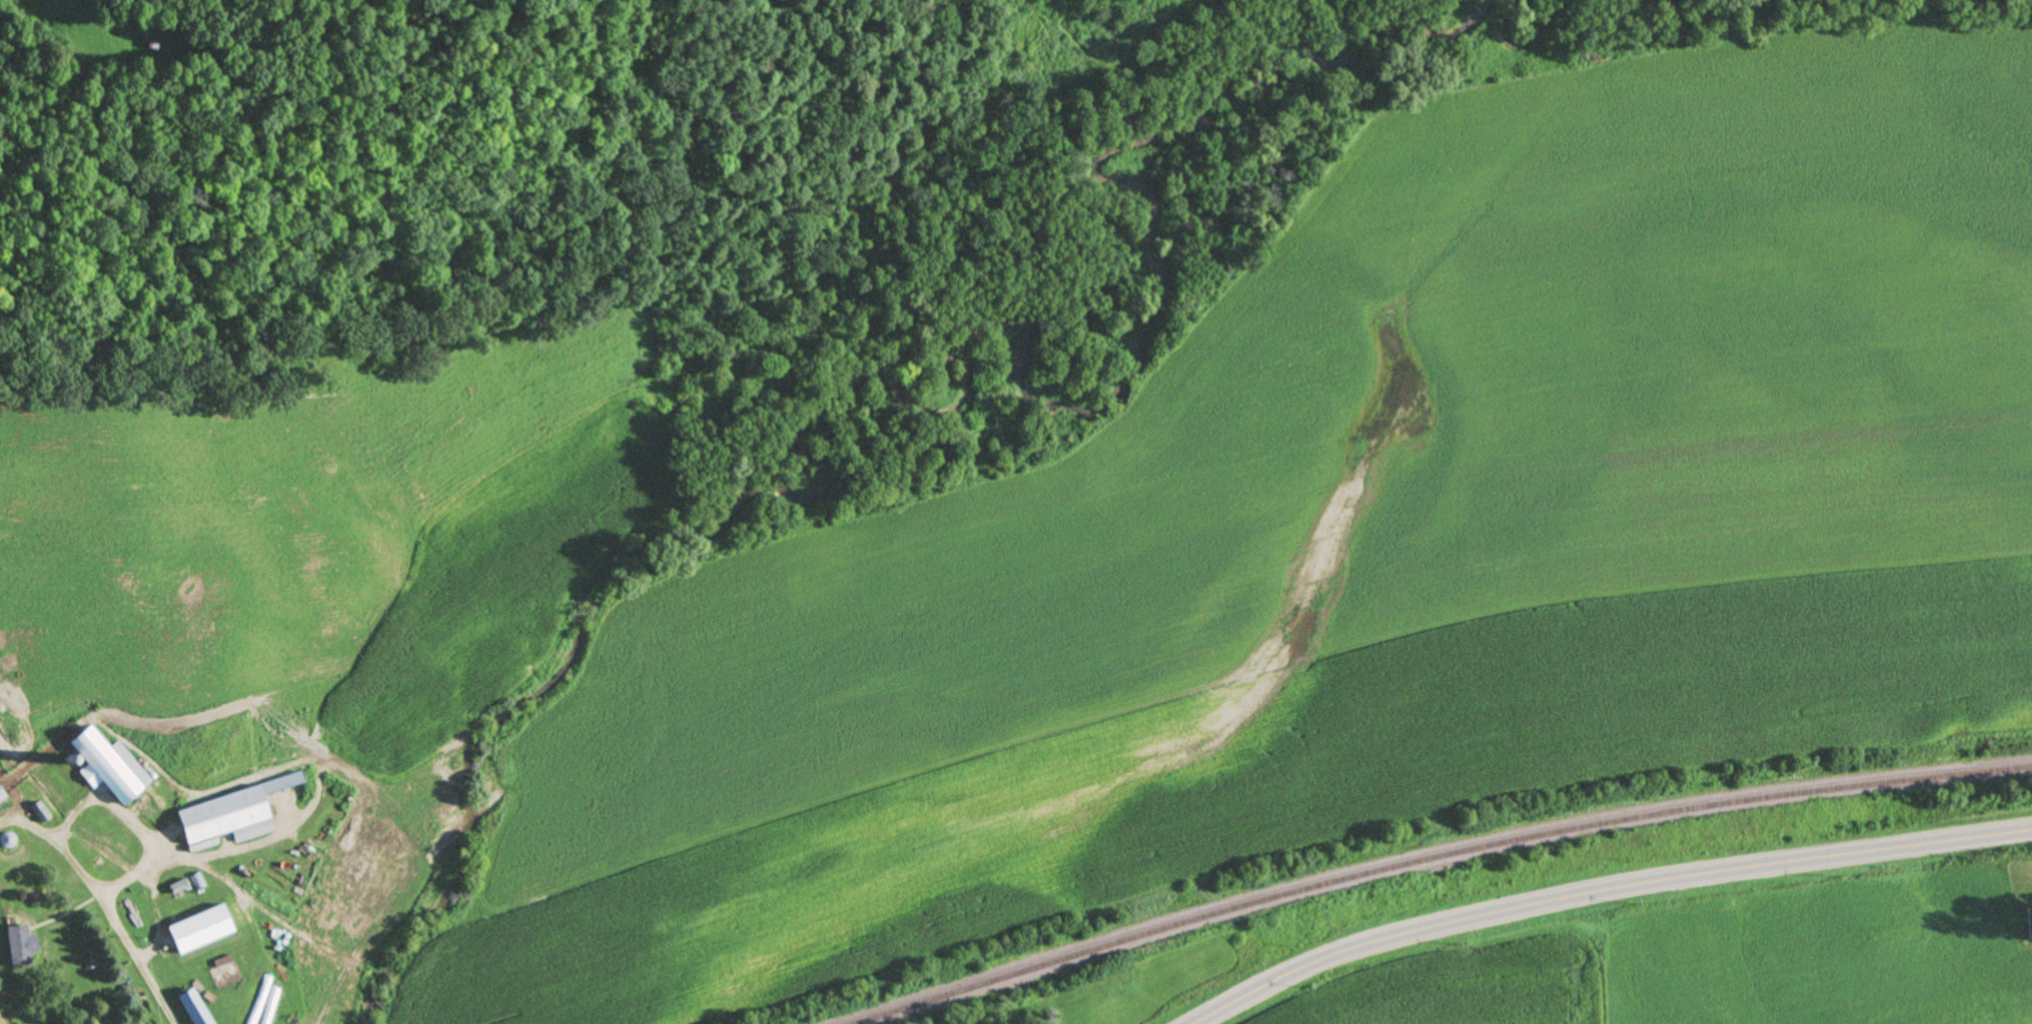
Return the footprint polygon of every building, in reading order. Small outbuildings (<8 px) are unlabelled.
[(66,742),(89,726),(107,749),(117,741),(151,782),(118,808),(66,742)] [(175,810),(259,783),(271,819),(186,846),(175,810)] [(29,808),(42,824),(50,817),(38,801),(29,808)] [(164,927),(223,903),(234,930),(175,954),(164,927)] [(2,926),(25,924),(28,938),(33,937),(35,954),(27,956),(27,971),(5,972),(2,926)] [(291,969),(285,966),(265,1015),(271,1018),(291,969)] [(192,988),(213,1023),(191,1023),(175,997),(192,988)]
